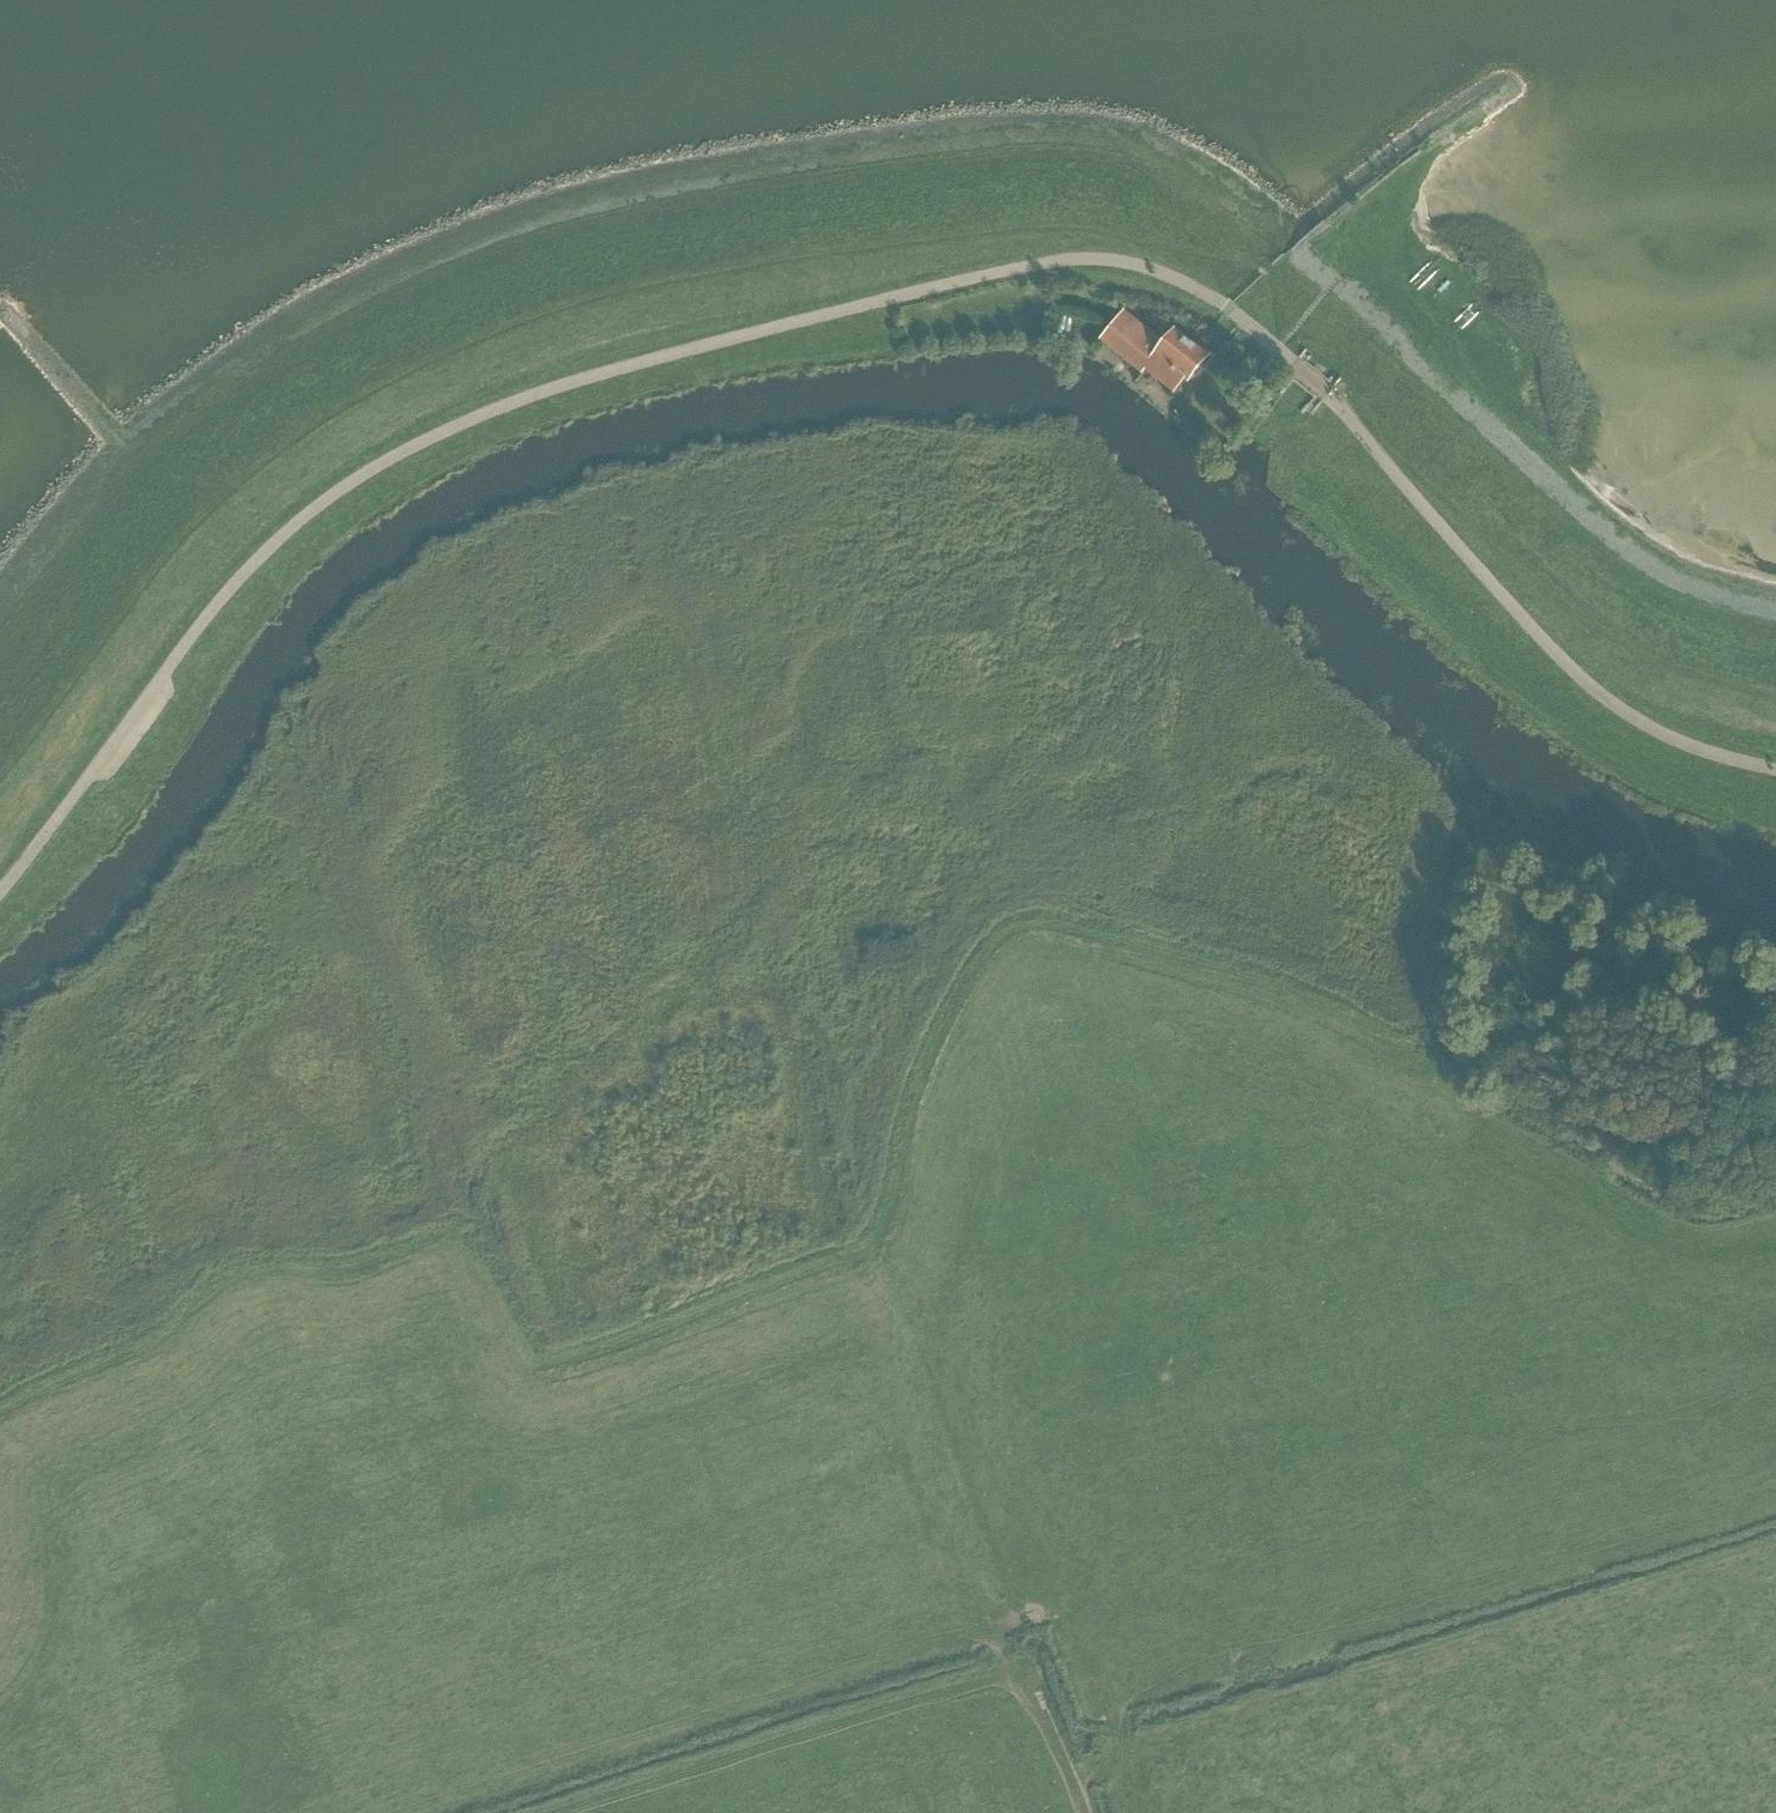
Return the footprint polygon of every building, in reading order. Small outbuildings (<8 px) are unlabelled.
[(1188,380),(1207,357),(1175,331),(1165,343),(1124,310),(1100,339),(1142,373),(1145,370),(1173,392),(1185,377),(1188,380)]
